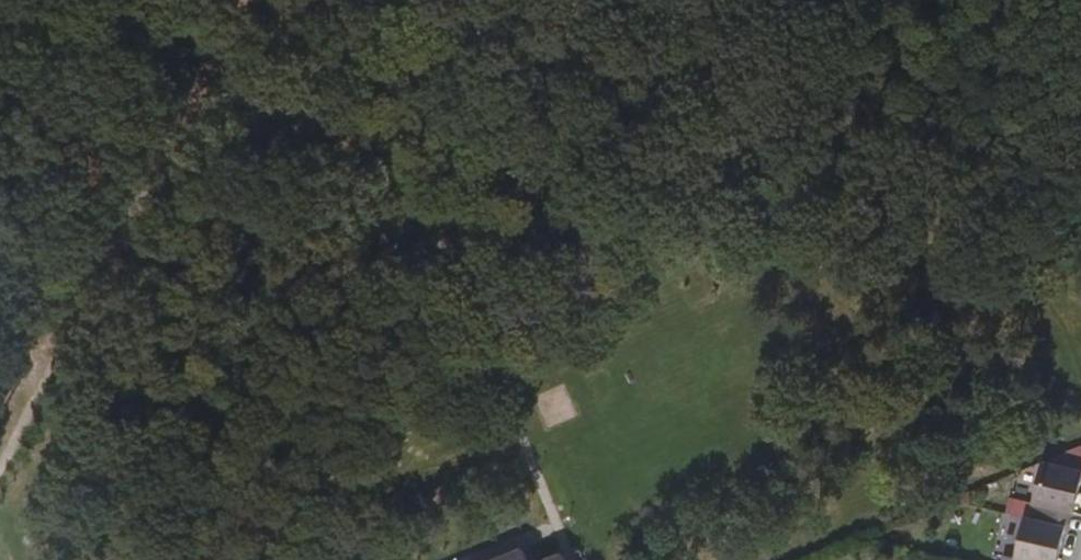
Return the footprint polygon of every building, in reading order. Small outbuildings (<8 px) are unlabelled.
[(10,367),(0,341),(0,371),(10,367)] [(1075,513),(1080,486),(1080,471),(1043,463),(1033,504),(1035,504),(1032,520),(1066,528),(1069,528),(1073,513),(1075,513)] [(1040,469),(1022,464),(1016,489),(1034,493),(1040,469)] [(1066,528),(1032,520),(1024,518),(1015,558),(1007,556),(1006,559),(1059,559),(1066,528)] [(522,551),(501,559),(526,559),(522,551)]
